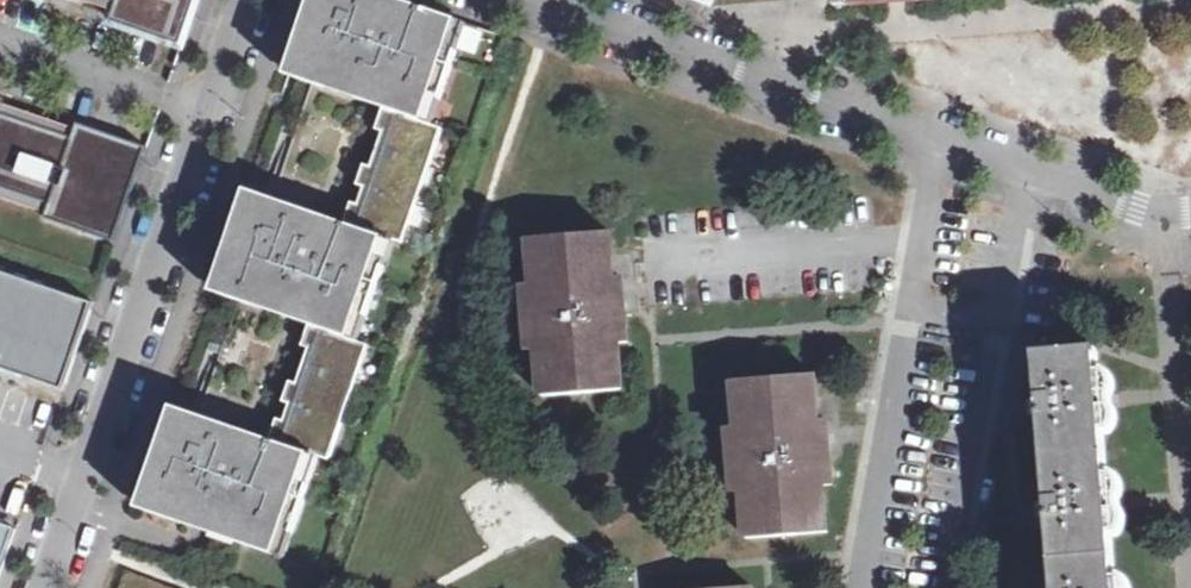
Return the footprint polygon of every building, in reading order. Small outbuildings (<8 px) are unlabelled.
[(107,0),(83,0),(115,11),(118,4),(107,0)] [(118,4),(115,11),(112,22),(182,46),(198,0),(107,0),(118,4)] [(434,125),(469,24),(396,0),(315,0),(308,20),(289,76),(388,110),(434,125)] [(704,1),(731,10),(734,0),(700,0),(704,1)] [(114,241),(148,143),(0,92),(0,201),(114,241)] [(444,129),(434,125),(388,110),(349,225),(394,241),(405,244),(444,129)] [(312,326),(360,342),(394,241),(349,225),(248,192),(241,213),(232,239),(214,293),(312,326)] [(527,233),(540,395),(633,387),(621,226),(527,233)] [(64,393),(95,304),(0,271),(0,370),(64,393)] [(272,441),(321,458),(330,461),(370,345),(360,342),(312,326),(272,441)] [(1037,351),(1056,587),(1134,587),(1115,345),(1037,351)] [(738,380),(752,537),(836,529),(822,373),(738,380)] [(286,559),(321,458),(272,441),(187,412),(176,408),(168,431),(159,457),(141,509),(286,559)] [(13,521),(0,518),(0,574),(13,521)]
